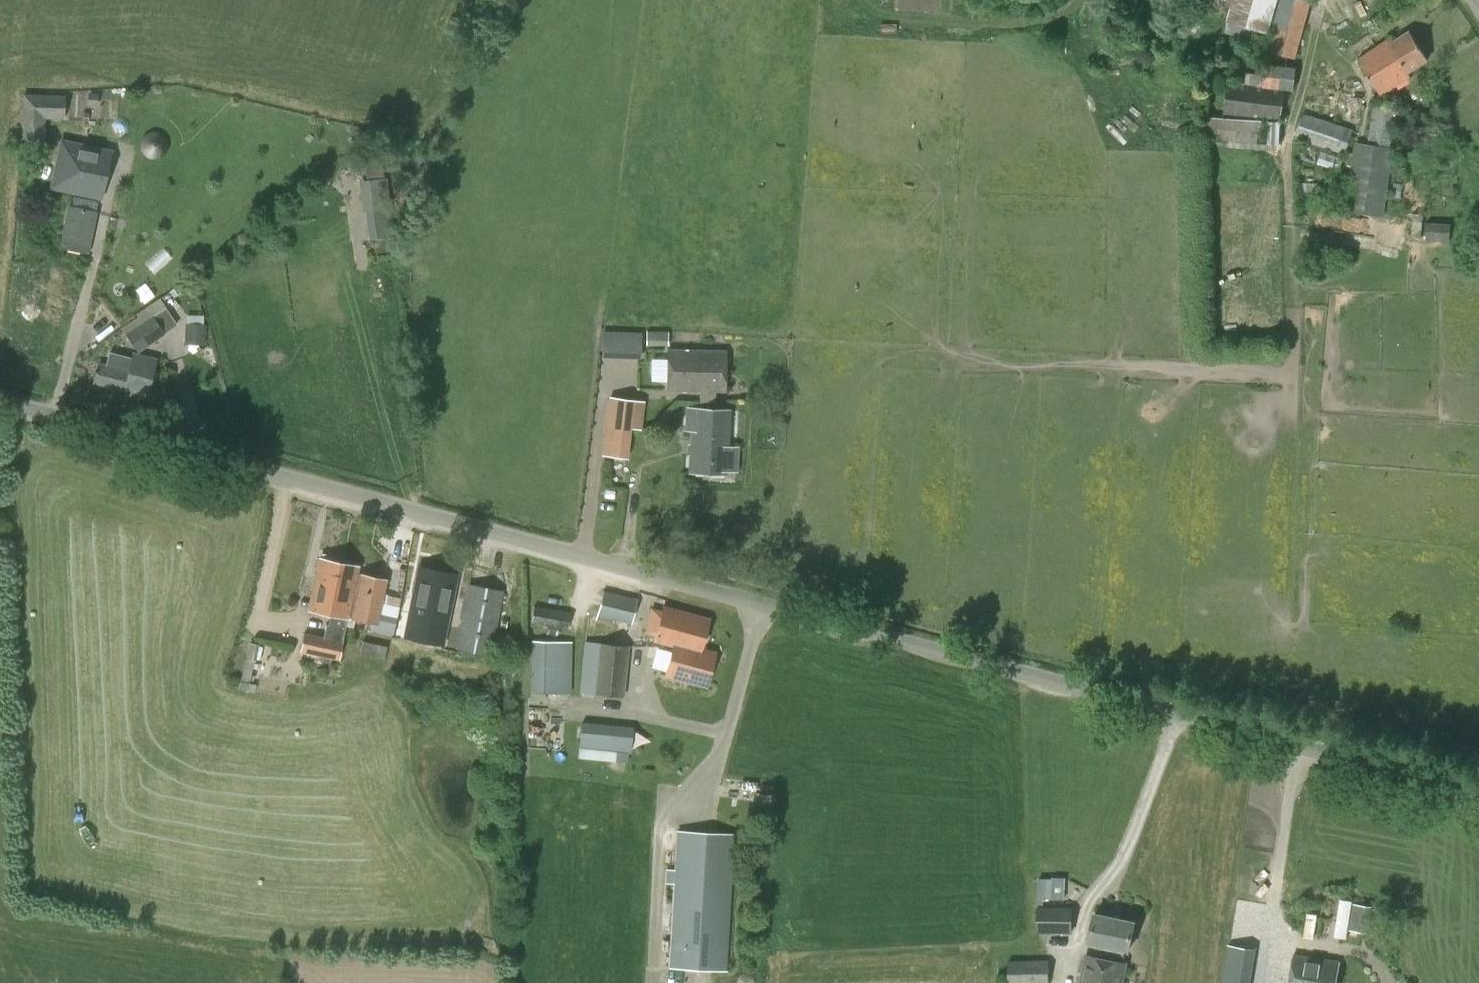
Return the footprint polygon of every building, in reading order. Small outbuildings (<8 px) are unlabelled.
[(1278,0),(1233,0),(1227,20),(1268,33),(1278,0)] [(1311,0),(1280,0),(1266,52),(1295,59),(1311,0)] [(1409,73),(1428,60),(1410,31),(1395,41),(1393,37),(1358,60),(1382,95),(1411,76),(1409,73)] [(1222,114),(1281,120),(1284,90),(1294,91),(1296,67),(1264,64),(1263,75),(1247,73),(1246,85),(1225,83),(1222,114)] [(1295,138),(1345,154),(1354,120),(1362,122),(1363,98),(1322,87),(1322,91),(1307,90),(1307,114),(1303,114),(1295,138)] [(103,89),(102,115),(116,115),(117,89),(103,89)] [(89,95),(89,113),(101,113),(101,95),(89,95)] [(1385,217),(1398,108),(1373,104),(1368,144),(1356,142),(1344,209),(1385,217)] [(22,139),(42,140),(43,116),(23,116),(22,139)] [(1204,147),(1277,150),(1279,120),(1205,117),(1204,147)] [(95,194),(108,145),(64,134),(51,182),(95,194)] [(388,207),(381,154),(365,156),(368,182),(363,183),(366,210),(388,207)] [(1416,243),(1448,243),(1448,214),(1415,214),(1416,243)] [(138,353),(164,335),(145,307),(135,314),(137,317),(121,328),(138,353)] [(668,344),(669,330),(648,330),(648,343),(668,344)] [(600,358),(641,359),(641,332),(601,331),(600,358)] [(699,400),(715,401),(715,392),(725,392),(726,350),(667,349),(667,391),(699,392),(699,400)] [(133,353),(129,370),(98,363),(93,383),(146,397),(156,359),(133,353)] [(609,397),(607,410),(605,427),(631,430),(631,428),(640,429),(644,402),(634,400),(609,397)] [(715,410),(715,401),(699,400),(699,409),(687,409),(686,426),(692,427),(690,472),(725,473),(728,411),(715,410)] [(605,427),(601,455),(610,456),(609,463),(622,465),(623,458),(627,458),(631,430),(605,427)] [(308,611),(330,615),(328,625),(325,624),(323,636),(303,633),(299,652),(302,653),(301,659),(321,663),(323,657),(339,660),(347,619),(348,619),(351,606),(344,602),(345,596),(339,593),(345,563),(320,558),(308,611)] [(358,566),(345,563),(339,593),(345,596),(344,602),(351,606),(348,619),(372,624),(376,625),(379,614),(386,580),(356,574),(358,566)] [(419,567),(408,617),(426,621),(422,640),(442,644),(456,574),(419,567)] [(491,656),(503,591),(467,584),(455,649),(491,656)] [(602,590),(595,620),(611,624),(612,620),(632,624),(637,600),(602,590)] [(530,624),(567,630),(570,612),(534,605),(530,624)] [(673,645),(700,649),(708,619),(663,607),(654,640),(673,645)] [(380,614),(379,614),(376,625),(372,624),(371,630),(393,634),(396,618),(380,614)] [(360,653),(384,659),(387,647),(363,641),(360,653)] [(571,694),(571,643),(531,642),(530,693),(571,694)] [(624,697),(628,646),(583,642),(579,694),(624,697)] [(255,661),(258,644),(249,643),(246,659),(255,661)] [(700,649),(673,645),(665,675),(705,686),(714,653),(700,649)] [(249,682),(254,661),(245,659),(240,679),(249,682)] [(621,725),(581,722),(579,758),(627,762),(628,753),(631,753),(633,728),(621,727),(621,725)] [(668,903),(671,903),(668,969),(728,972),(735,834),(675,830),(673,869),(666,869),(666,884),(673,884),(672,890),(669,890),(668,903)] [(1038,876),(1038,896),(1067,896),(1067,876),(1038,876)] [(1369,933),(1373,907),(1353,903),(1349,930),(1369,933)] [(1072,908),(1047,907),(1037,908),(1037,933),(1071,933),(1072,908)] [(1134,921),(1096,913),(1090,944),(1128,952),(1134,921)] [(1256,950),(1229,944),(1222,982),(1251,982),(1256,950)] [(1127,963),(1086,955),(1081,982),(1123,982),(1127,963)] [(1339,962),(1294,955),(1290,982),(1336,982),(1339,962)] [(1008,961),(1009,982),(1049,982),(1048,960),(1008,961)]
